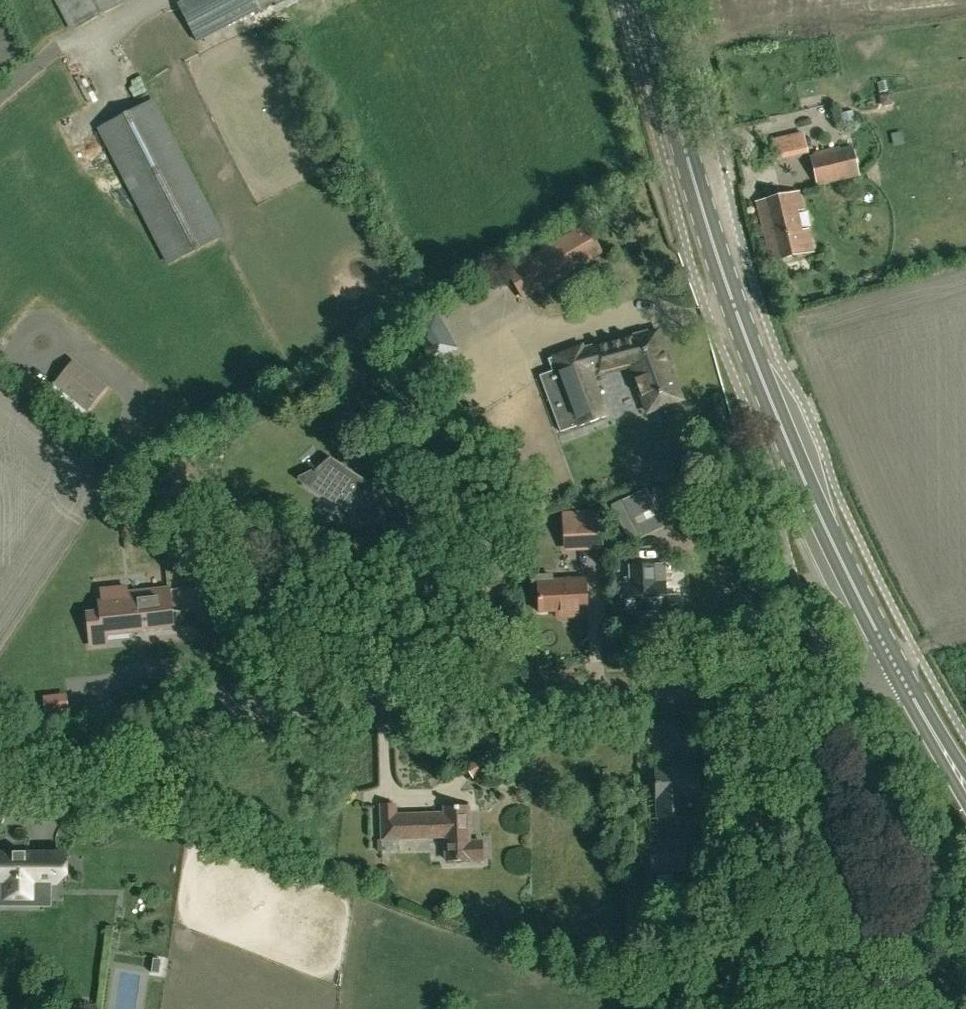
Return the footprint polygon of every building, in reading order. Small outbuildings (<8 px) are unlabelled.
[(73,29),(128,0),(58,0),(73,29)] [(178,4),(198,41),(275,0),(185,0),(178,4)] [(168,264),(221,236),(225,234),(154,98),(98,127),(168,264)] [(774,140),(777,155),(806,148),(803,133),(774,140)] [(853,144),(811,156),(818,186),(860,176),(853,144)] [(799,192),(757,202),(771,260),(813,250),(808,228),(798,230),(794,212),(803,209),(799,192)] [(523,299),(603,252),(587,226),(534,255),(507,271),(523,299)] [(433,362),(459,347),(437,311),(411,326),(433,362)] [(628,358),(648,409),(682,396),(661,331),(639,343),(636,340),(598,346),(603,365),(628,358)] [(603,365),(597,347),(582,350),(580,346),(548,358),(552,370),(540,375),(561,431),(607,415),(589,369),(603,365)] [(74,363),(54,389),(88,418),(107,389),(74,363)] [(321,493),(354,515),(356,523),(396,515),(401,545),(399,545),(399,546),(426,541),(415,483),(396,487),(395,484),(390,485),(376,488),(375,482),(373,483),(372,483),(370,483),(369,482),(368,482),(366,481),(366,480),(365,481),(332,460),(333,459),(332,458),(315,471),(326,486),(321,493)] [(645,487),(601,508),(607,520),(618,515),(632,544),(665,527),(645,487)] [(603,548),(601,511),(563,514),(565,548),(603,548)] [(654,565),(630,566),(630,576),(624,576),(624,582),(621,582),(622,609),(644,608),(644,611),(680,609),(679,593),(666,594),(666,580),(654,581),(654,565)] [(538,596),(539,611),(567,609),(567,616),(587,614),(585,576),(554,578),(554,574),(533,575),(534,596),(538,596)] [(132,627),(172,623),(169,589),(127,593),(127,586),(110,588),(112,601),(100,602),(101,612),(88,613),(91,643),(105,642),(104,633),(132,630),(132,627)] [(474,778),(487,769),(480,757),(466,766),(474,778)] [(657,796),(658,814),(686,813),(686,795),(699,795),(698,766),(656,767),(657,796)] [(447,835),(447,860),(483,859),(483,841),(469,841),(468,806),(446,806),(446,813),(397,815),(397,804),(381,804),(382,837),(447,835)] [(650,853),(651,873),(686,871),(685,855),(687,855),(687,837),(658,838),(658,853),(650,853)] [(54,856),(35,855),(6,854),(0,854),(0,882),(5,882),(5,889),(17,889),(17,899),(34,900),(34,887),(54,887),(54,856)]
